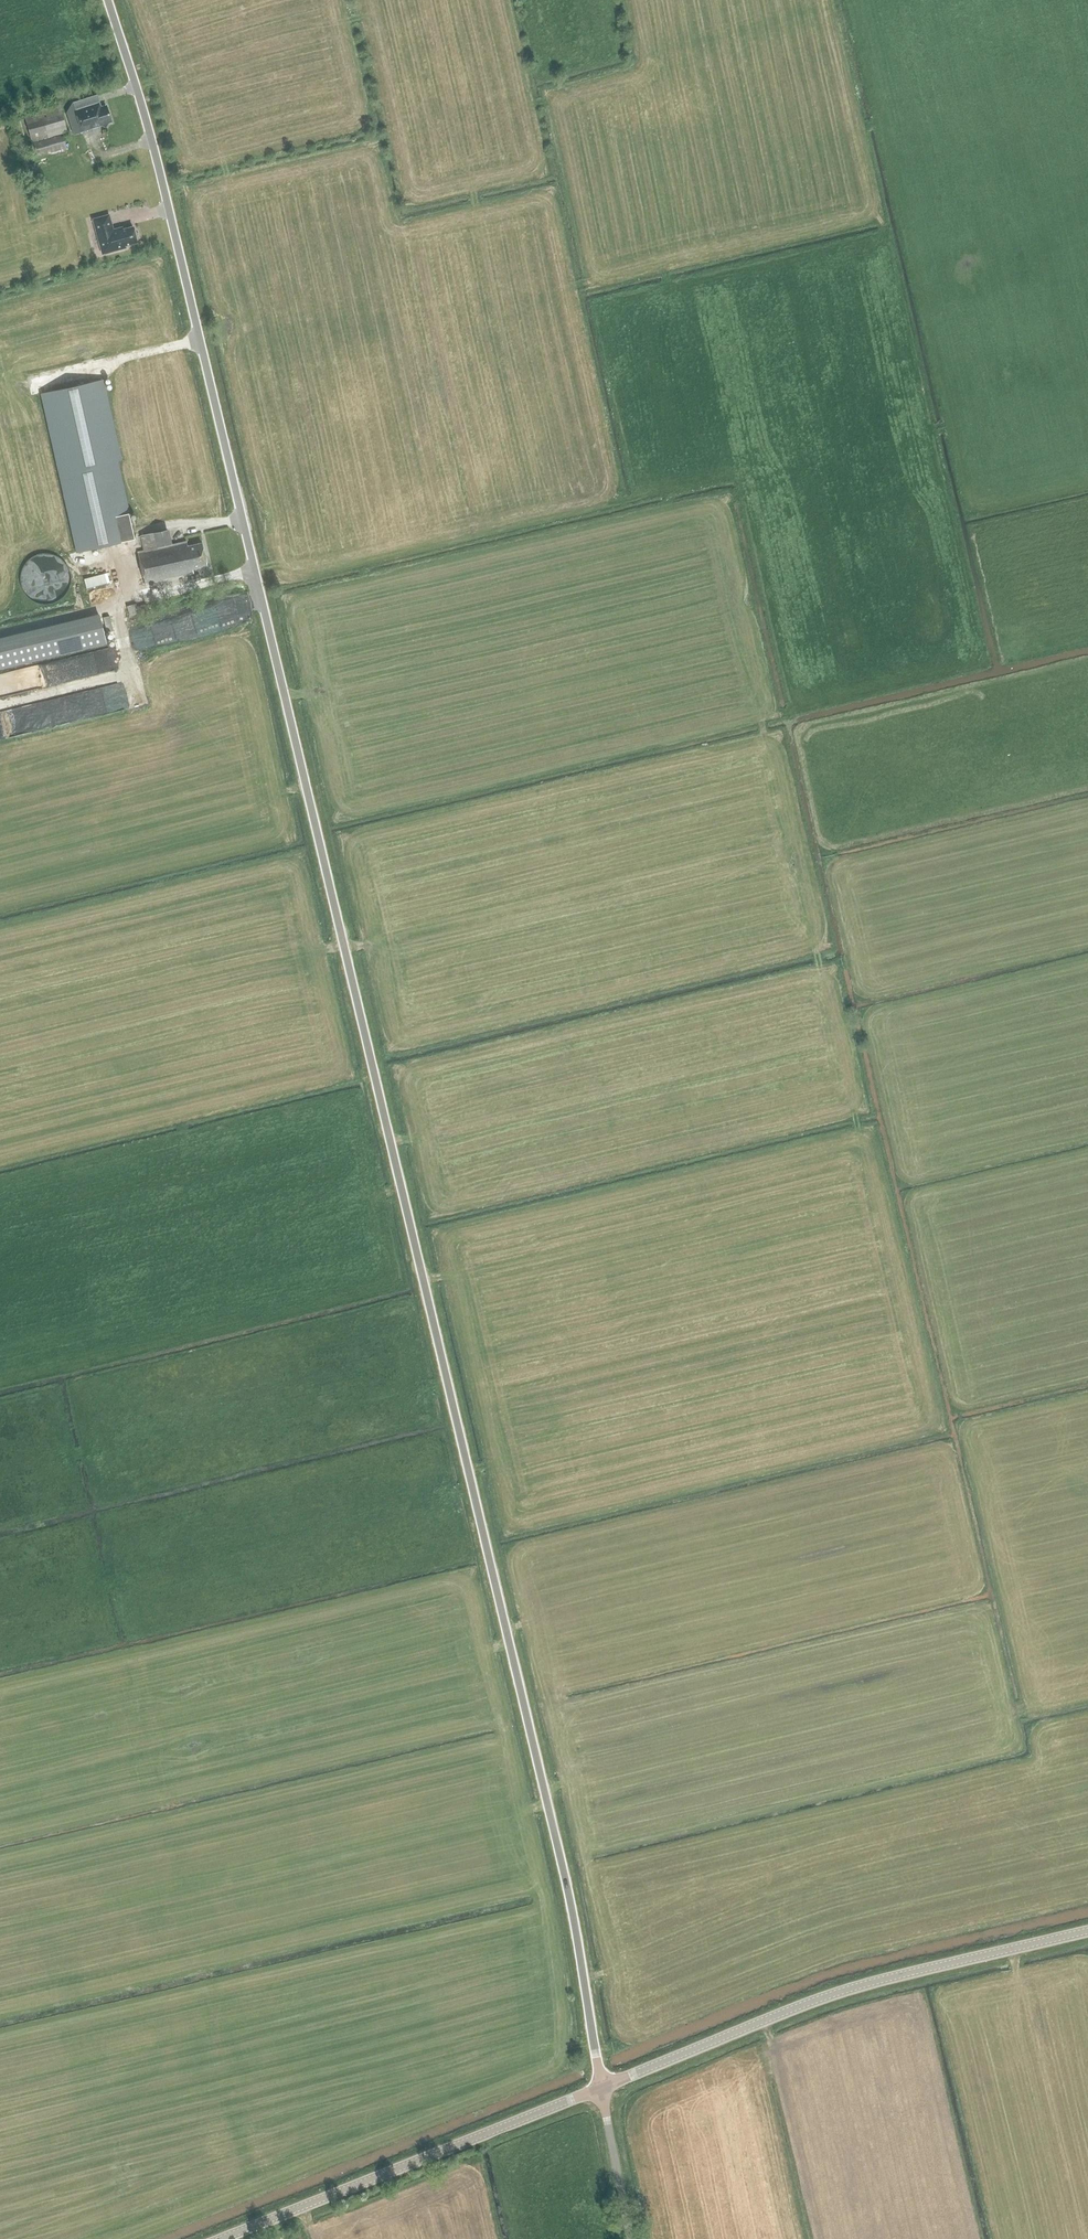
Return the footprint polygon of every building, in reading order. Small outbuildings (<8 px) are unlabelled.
[(75,110),(81,131),(112,122),(107,105),(99,107),(98,103),(75,110)] [(25,119),(32,143),(68,132),(61,109),(25,119)] [(67,148),(63,135),(32,144),(36,157),(67,148)] [(122,226),(113,228),(109,214),(92,219),(102,254),(126,248),(125,245),(137,242),(133,225),(123,228),(122,226)] [(42,393),(77,552),(134,539),(116,461),(120,460),(102,379),(42,393)] [(146,585),(194,574),(194,571),(207,568),(201,543),(188,546),(187,542),(155,549),(151,532),(140,535),(144,552),(139,553),(146,585)] [(27,595),(64,598),(65,584),(60,584),(61,569),(44,567),(44,563),(33,562),(32,573),(31,586),(28,585),(27,595)] [(129,616),(148,611),(146,604),(137,606),(136,603),(127,606),(129,616)] [(115,641),(110,616),(0,639),(0,665),(115,641)] [(111,648),(25,666),(29,688),(115,670),(111,648)]
